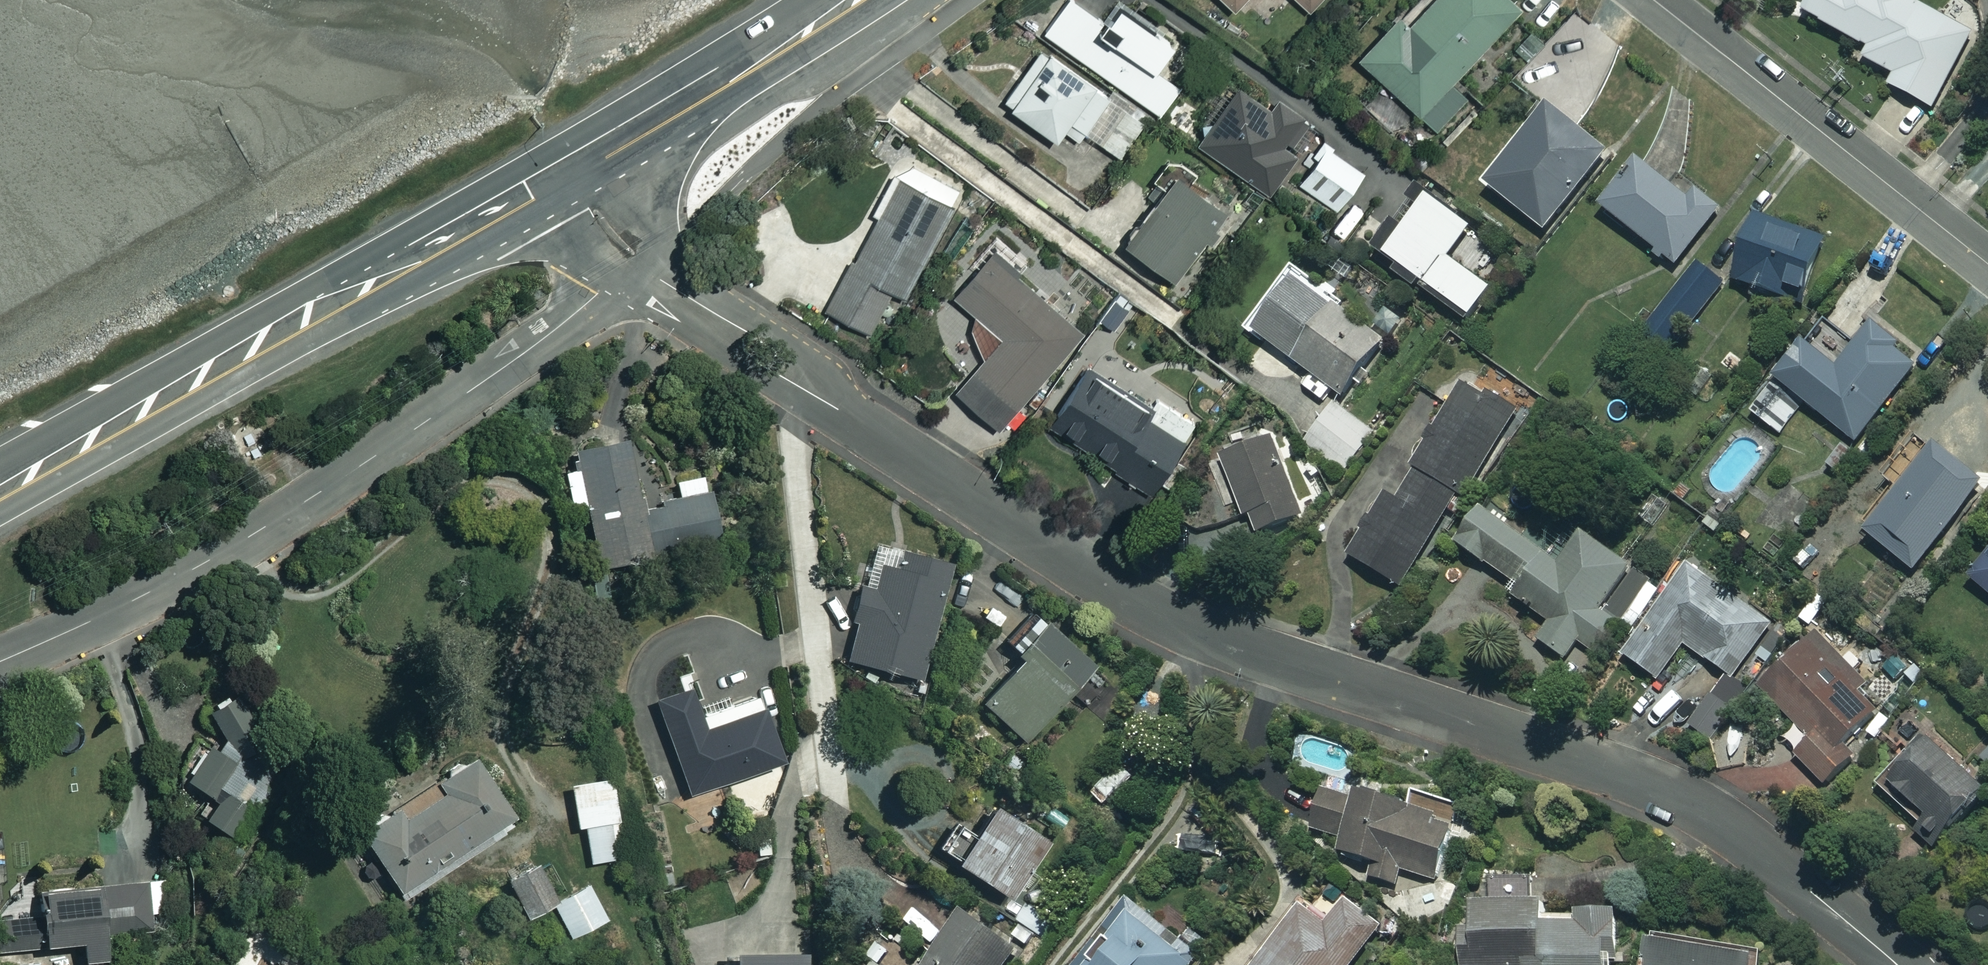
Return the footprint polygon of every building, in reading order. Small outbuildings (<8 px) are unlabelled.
[(1002,99),(1062,142),(1070,131),(1084,142),(1090,134),(1126,161),(1181,84),(1157,68),(1175,43),(1118,2),(1105,21),(1075,0),(1064,0),(1039,36),(1045,40),(1002,99)] [(1234,10),(1243,0),(1223,0),(1234,10)] [(1309,11),(1320,0),(1297,0),(1309,11)] [(1513,0),(1432,0),(1408,26),(1395,15),(1357,57),(1436,128),(1466,95),(1451,82),(1520,6),(1513,0)] [(1803,11),(1869,48),(1864,57),(1894,74),(1889,84),(1936,111),(1978,36),(1914,0),(1809,0),(1803,11)] [(1271,107),(1237,84),(1197,142),(1268,191),(1317,119),(1281,93),(1271,107)] [(1609,152),(1549,104),(1487,183),(1546,230),(1609,152)] [(1364,171),(1324,144),(1298,183),(1338,210),(1364,171)] [(1689,198),(1638,159),(1601,206),(1678,265),(1721,209),(1696,189),(1689,198)] [(1231,212),(1176,173),(1126,241),(1173,276),(1203,235),(1210,241),(1231,212)] [(951,205),(900,177),(827,309),(867,331),(890,289),(901,296),(951,205)] [(1471,238),(1429,208),(1386,268),(1471,328),(1491,300),(1449,270),(1471,238)] [(1826,239),(1757,216),(1735,279),(1784,296),(1787,287),(1807,294),(1826,239)] [(993,250),(954,292),(978,314),(967,326),(984,357),(955,388),(995,425),(1081,333),(993,250)] [(1727,284),(1698,262),(1641,334),(1670,356),(1727,284)] [(1330,304),(1295,278),(1256,331),(1344,397),(1386,340),(1333,300),(1330,304)] [(1803,341),(1749,409),(1780,433),(1805,402),(1856,441),(1922,358),(1876,321),(1838,369),(1803,341)] [(1153,410),(1088,363),(1052,415),(1075,432),(1071,438),(1147,492),(1194,426),(1159,402),(1153,410)] [(1515,413),(1467,383),(1397,497),(1389,492),(1350,555),(1401,586),(1461,488),(1467,492),(1515,413)] [(1371,430),(1333,404),(1307,444),(1345,469),(1371,430)] [(1302,516),(1269,436),(1221,456),(1254,535),(1302,516)] [(637,505),(624,439),(573,449),(596,566),(718,543),(704,474),(674,479),(677,497),(637,505)] [(1860,458),(1844,444),(1827,464),(1843,478),(1860,458)] [(1982,480),(1937,446),(1868,535),(1913,570),(1982,480)] [(1607,606),(1633,569),(1581,531),(1560,561),(1484,507),(1459,543),(1514,583),(1508,591),(1550,621),(1538,639),(1566,659),(1578,642),(1596,654),(1622,617),(1607,606)] [(948,564),(873,545),(864,581),(859,580),(849,620),(855,621),(846,659),(919,678),(948,564)] [(1969,577),(1987,592),(1987,554),(1969,577)] [(1659,682),(1687,644),(1732,678),(1772,624),(1689,563),(1622,654),(1659,682)] [(1084,706),(1102,688),(1085,671),(1093,663),(1037,609),(1005,642),(1020,657),(980,699),(1021,739),(1068,690),(1084,706)] [(1793,753),(1825,786),(1892,722),(1863,692),(1869,686),(1819,634),(1763,688),(1809,737),(1793,753)] [(700,712),(691,687),(654,700),(687,793),(776,761),(752,693),(700,712)] [(258,717),(225,692),(206,716),(223,729),(186,777),(216,800),(204,815),(235,839),(283,776),(239,741),(258,717)] [(1731,713),(1711,696),(1689,724),(1708,740),(1731,713)] [(1932,738),(1890,783),(1932,822),(1927,827),(1943,842),(1987,793),(1987,791),(1932,738)] [(435,781),(442,792),(393,825),(386,814),(358,832),(401,898),(516,822),(473,756),(435,781)] [(620,878),(606,780),(571,785),(576,827),(584,826),(589,863),(602,861),(605,880),(620,878)] [(1355,801),(1326,791),(1313,829),(1345,840),(1341,851),(1374,862),(1370,876),(1397,885),(1401,870),(1435,882),(1455,823),(1358,791),(1355,801)] [(1045,838),(990,799),(969,828),(955,819),(935,846),(1005,895),(1045,838)] [(555,901),(536,866),(507,881),(526,916),(555,901)] [(1491,880),(1492,901),(1472,902),(1473,927),(1460,928),(1462,964),(1608,964),(1608,951),(1620,951),(1616,873),(1491,880)] [(168,914),(165,879),(37,890),(42,944),(81,941),(83,961),(117,958),(115,932),(148,929),(147,916),(168,914)] [(607,920),(588,885),(553,904),(571,939),(607,920)] [(1350,904),(1330,928),(1306,910),(1264,964),(1354,964),(1382,929),(1350,904)] [(1135,905),(1086,964),(1193,964),(1199,958),(1135,905)] [(1018,950),(968,912),(929,964),(1006,964),(1018,950)] [(31,920),(0,923),(0,953),(34,950),(31,920)] [(1651,937),(1646,964),(1754,964),(1756,955),(1651,937)] [(729,941),(729,961),(715,961),(715,964),(802,964),(802,941),(729,941)]
